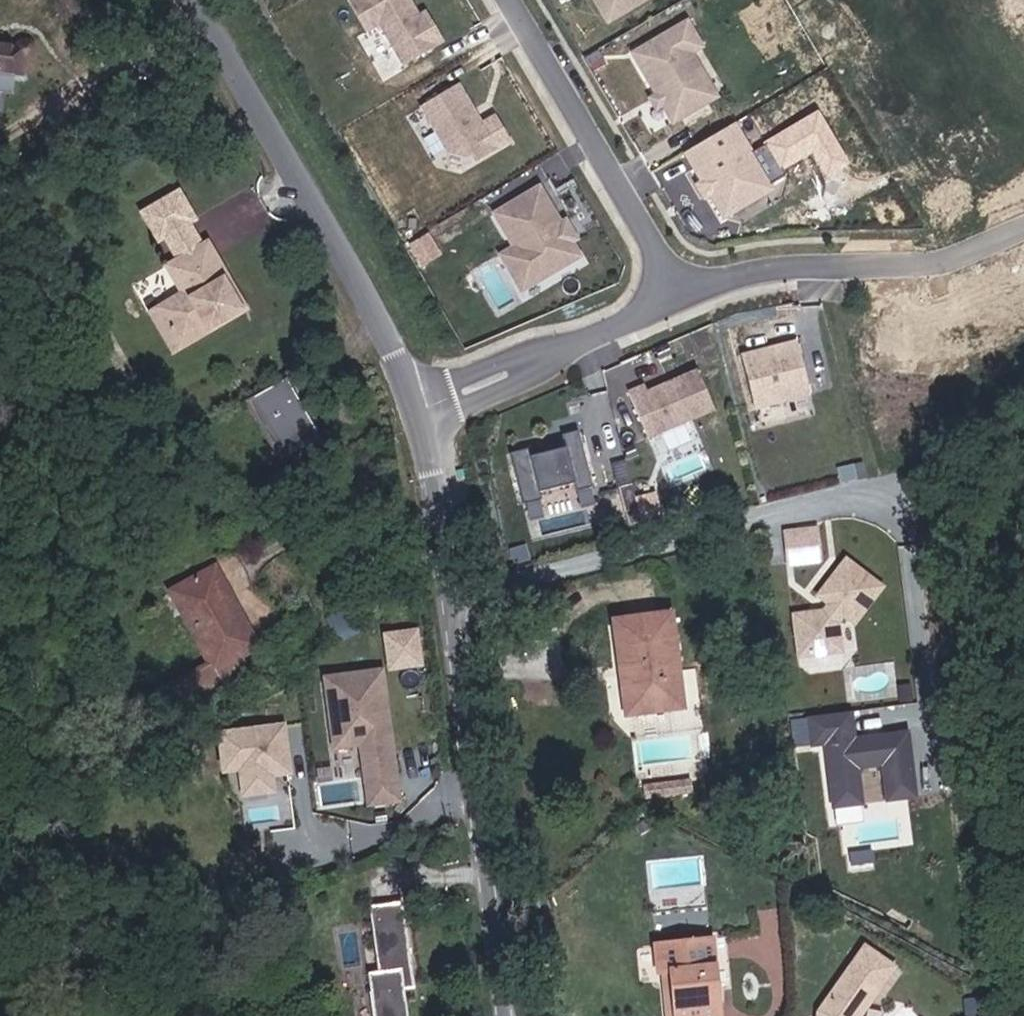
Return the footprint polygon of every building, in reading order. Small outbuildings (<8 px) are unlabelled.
[(424,11),(417,15),(408,0),(349,0),(348,1),(365,30),(377,23),(401,64),(441,41),(424,11)] [(605,17),(633,0),(595,0),(605,17)] [(605,17),(607,21),(643,0),(633,0),(605,17)] [(687,21),(631,53),(655,95),(661,105),(671,122),(716,95),(692,54),(703,48),(687,21)] [(0,34),(0,68),(10,69),(29,68),(33,47),(35,42),(35,37),(34,33),(31,29),(27,26),(23,25),(18,25),(13,27),(8,35),(0,34)] [(473,161),(508,141),(493,116),(480,124),(457,85),(420,107),(445,152),(466,157),(470,155),(473,161)] [(661,105),(655,95),(649,99),(655,109),(661,105)] [(843,164),(814,116),(767,145),(780,167),(809,150),(825,175),(843,164)] [(721,216),(769,186),(767,184),(750,155),(730,125),(682,153),(699,181),(708,195),(721,216)] [(780,167),(767,145),(750,155),(767,184),(784,174),(780,167)] [(495,193),(502,205),(544,179),(537,167),(495,193)] [(708,195),(699,181),(693,185),(701,199),(708,195)] [(577,256),(537,188),(494,214),(534,282),(577,256)] [(194,215),(179,189),(144,209),(159,235),(168,230),(185,220),(194,215)] [(199,242),(185,220),(168,230),(181,252),(199,242)] [(230,276),(207,237),(199,242),(181,252),(165,262),(179,289),(184,298),(152,315),(173,354),(240,315),(219,282),(230,276)] [(219,282),(240,315),(249,310),(230,276),(219,282)] [(139,309),(167,358),(173,354),(152,315),(184,298),(179,289),(139,309)] [(809,397),(795,345),(744,358),(757,410),(809,397)] [(627,394),(646,440),(712,413),(696,373),(646,393),(643,387),(627,394)] [(321,426),(293,374),(259,392),(287,443),(321,426)] [(283,457),(325,434),(321,426),(287,443),(259,392),(250,396),(283,457)] [(595,486),(581,430),(564,434),(566,443),(546,448),(548,452),(533,456),(531,448),(513,453),(526,504),(544,499),(542,492),(576,483),(578,490),(595,486)] [(811,562),(808,533),(773,537),(776,566),(811,562)] [(832,651),(828,621),(834,614),(844,622),(871,586),(835,559),(809,595),(820,604),(814,611),(785,615),(791,657),(832,651)] [(263,644),(216,567),(183,585),(216,644),(207,650),(213,661),(173,682),(185,709),(257,670),(249,652),(263,644)] [(183,585),(173,590),(207,650),(216,644),(183,585)] [(333,614),(347,640),(366,629),(352,605),(333,614)] [(671,673),(683,672),(676,611),(616,618),(630,712),(676,705),(671,673)] [(420,626),(382,632),(388,669),(426,664),(420,626)] [(382,669),(325,677),(334,749),(356,747),(363,807),(399,802),(382,669)] [(671,673),(676,705),(687,704),(683,672),(671,673)] [(846,744),(842,711),(800,717),(803,746),(817,744),(825,807),(854,804),(849,768),(874,765),(878,801),(907,797),(899,733),(855,738),(856,743),(846,744)] [(285,722),(216,730),(221,774),(237,772),(240,795),(276,791),(274,777),(291,775),(285,722)] [(691,777),(649,781),(650,793),(692,788),(691,777)] [(399,898),(372,902),(377,935),(371,936),(376,969),(365,970),(368,990),(372,990),(376,1015),(405,1015),(400,985),(412,984),(399,898)] [(703,933),(647,941),(650,969),(653,969),(662,969),(668,1015),(712,1015),(703,933)] [(814,1012),(814,1015),(866,1015),(901,968),(864,942),(814,1012)] [(659,1015),(668,1015),(662,969),(653,969),(659,1015)]
